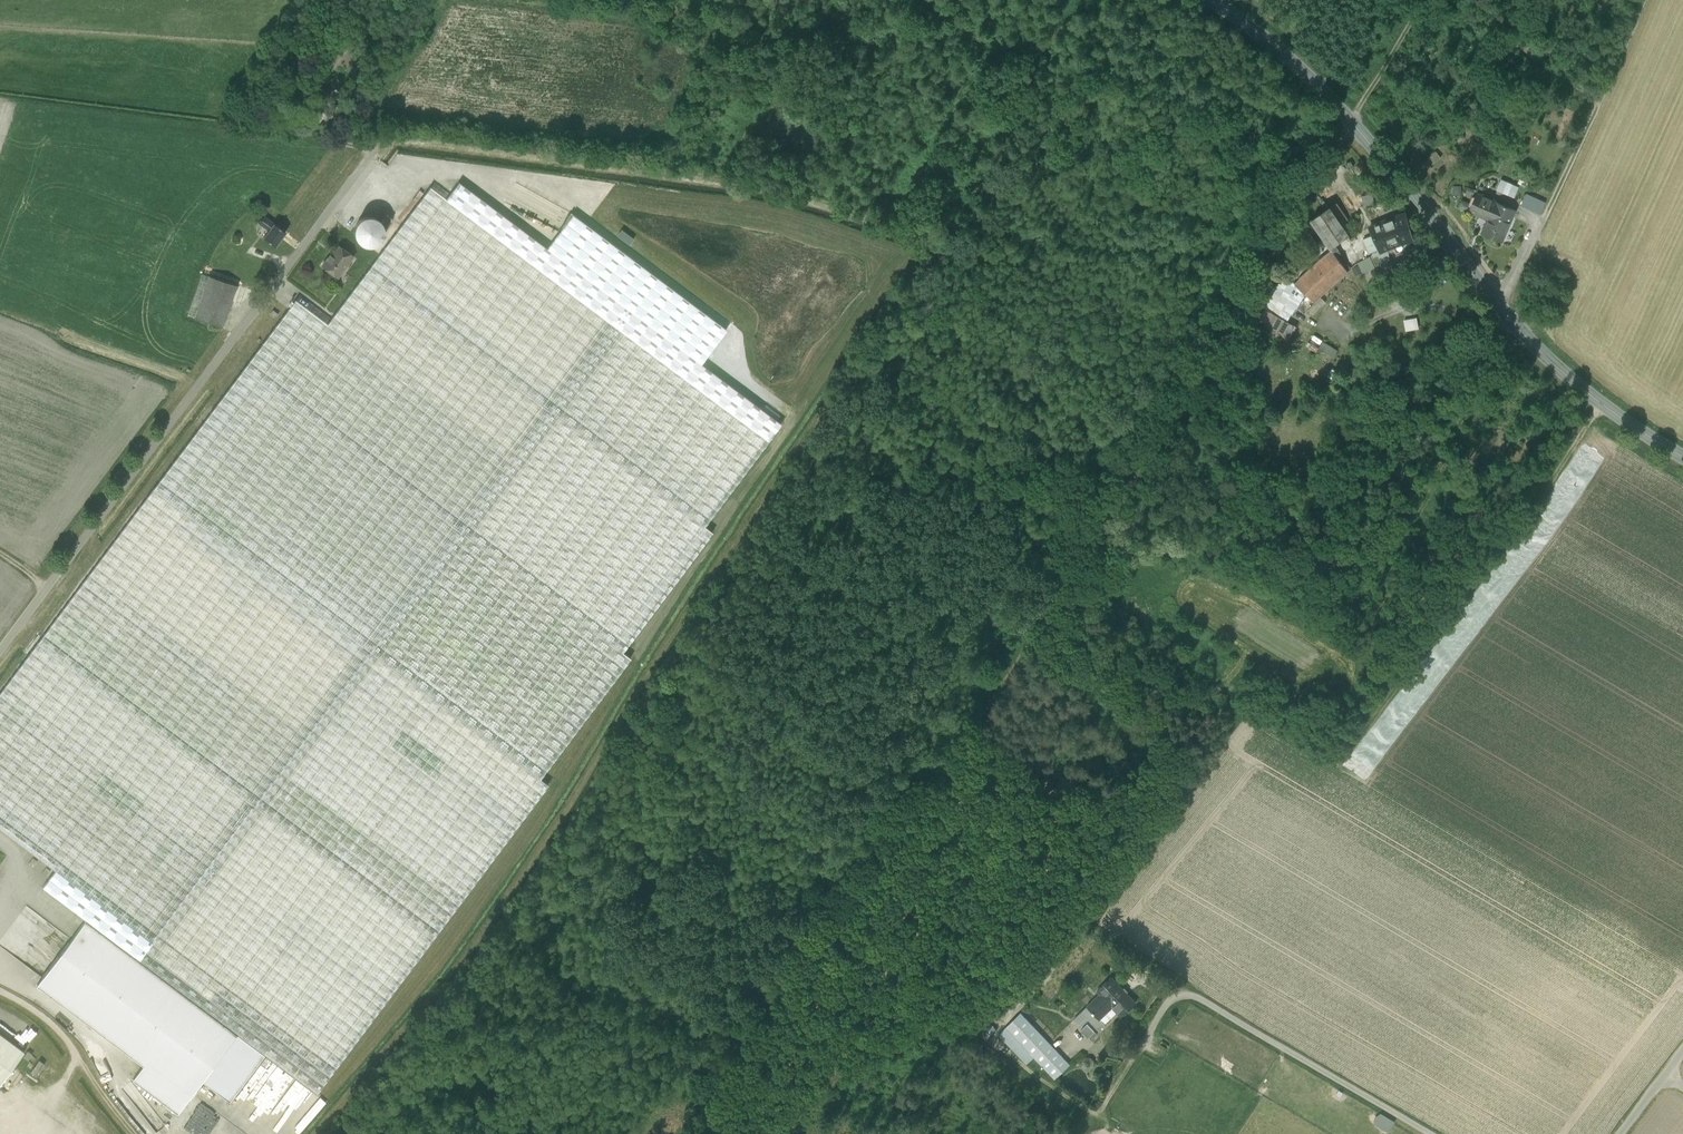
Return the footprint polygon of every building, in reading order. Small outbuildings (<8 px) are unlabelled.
[(312,84),(289,70),(285,77),(308,91),(312,84)] [(1435,150),(1422,161),(1427,167),(1440,156),(1435,150)] [(1502,175),(1497,186),(1514,194),(1519,183),(1502,175)] [(155,487),(0,694),(0,829),(55,870),(42,888),(86,920),(36,986),(143,1065),(132,1080),(177,1113),(237,1033),(316,1092),(545,781),(540,777),(631,657),(622,651),(712,532),(705,527),(781,424),(701,364),(726,330),(573,215),(547,249),(459,183),(446,199),(430,187),(333,314),(326,324),(295,300),(289,309),(155,487)] [(1515,207),(1477,190),(1475,194),(1472,194),(1468,202),(1470,205),(1469,208),(1488,216),(1482,230),(1501,238),(1515,207)] [(1545,200),(1525,191),(1520,202),(1540,211),(1545,200)] [(1373,193),(1362,195),(1364,204),(1375,202),(1373,193)] [(1337,202),(1330,207),(1342,223),(1349,218),(1337,202)] [(1323,236),(1330,246),(1348,232),(1342,223),(1330,207),(1312,219),(1323,236)] [(1389,216),(1378,222),(1379,223),(1370,227),(1373,234),(1365,238),(1371,252),(1380,248),(1381,250),(1390,245),(1390,246),(1401,240),(1413,236),(1405,210),(1389,216)] [(385,214),(380,221),(383,224),(384,229),(392,219),(385,214)] [(286,231),(274,223),(264,216),(259,223),(269,230),(264,237),(276,246),(286,231)] [(1311,233),(1305,237),(1312,245),(1317,241),(1311,233)] [(1317,241),(1312,245),(1314,248),(1307,254),(1313,262),(1331,247),(1330,246),(1323,236),(1317,241)] [(334,250),(322,265),(338,277),(353,256),(340,246),(336,252),(334,250)] [(1331,247),(1313,262),(1305,270),(1323,289),(1331,281),(1348,268),(1332,247),(1331,247)] [(1323,289),(1305,270),(1295,281),(1305,289),(1315,298),(1323,289)] [(1287,274),(1265,304),(1287,318),(1305,289),(1295,281),(1287,274)] [(209,276),(195,317),(222,326),(237,286),(209,276)] [(1296,324),(1287,318),(1265,304),(1258,316),(1267,322),(1264,327),(1287,340),(1296,324)] [(1404,315),(1406,327),(1419,325),(1418,314),(1404,315)] [(1101,989),(1118,1007),(1122,1012),(1136,998),(1112,973),(1098,986),(1101,989)] [(1008,987),(990,1007),(998,1014),(1016,994),(1008,987)] [(1118,1007),(1101,989),(1074,1014),(1080,1020),(1087,1013),(1099,1025),(1118,1007)] [(1071,997),(1064,1005),(1072,1012),(1079,1005),(1071,997)] [(1049,1037),(1021,1008),(1000,1030),(1027,1059),(1034,1052),(1049,1037)] [(1097,1030),(1087,1020),(1082,1025),(1089,1032),(1090,1031),(1093,1034),(1097,1030)] [(13,1067),(25,1052),(0,1033),(0,1084),(13,1067)] [(1070,1059),(1049,1037),(1034,1052),(1055,1073),(1070,1059)] [(1389,1128),(1395,1118),(1381,1109),(1376,1112),(1374,1116),(1374,1118),(1383,1126),(1389,1128)] [(57,1115),(48,1130),(40,1125),(35,1133),(90,1133),(57,1115)] [(0,1124),(0,1133),(18,1133),(0,1124)]
